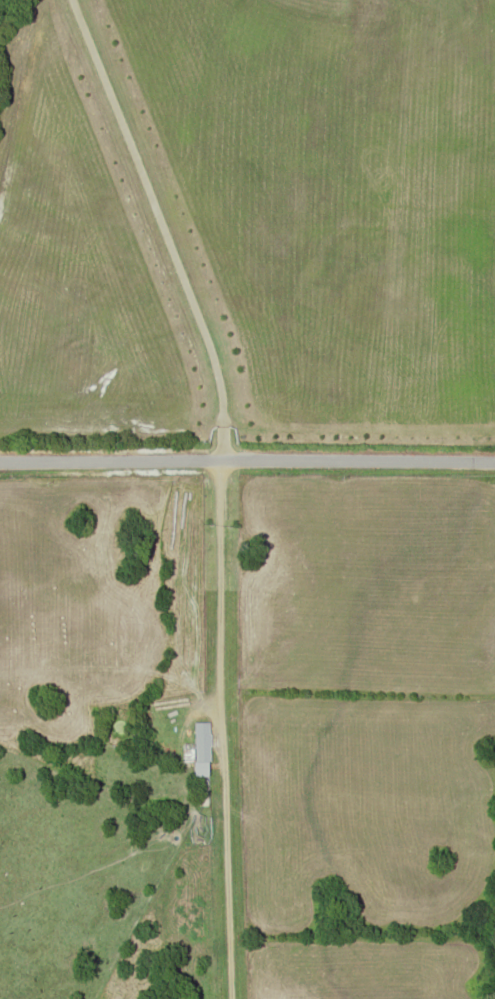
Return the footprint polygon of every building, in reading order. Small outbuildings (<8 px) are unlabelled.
[(194,722),(194,761),(209,761),(209,722),(194,722)]
